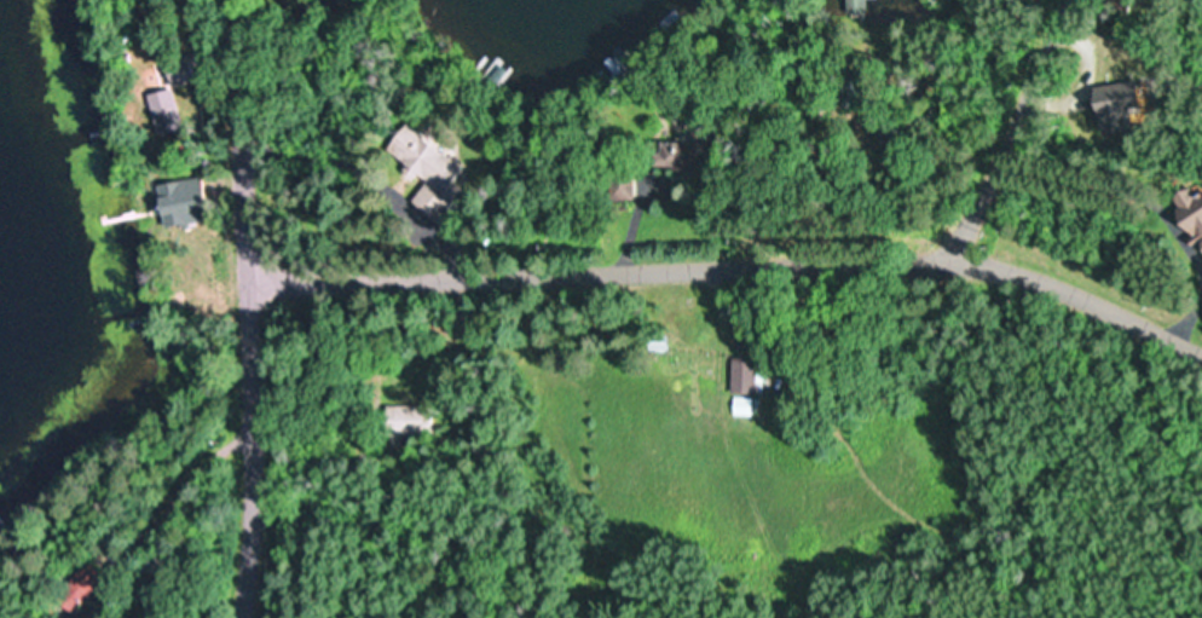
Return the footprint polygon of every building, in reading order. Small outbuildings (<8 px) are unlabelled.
[(514,72),(500,59),(490,71),(504,83),(514,72)] [(176,135),(174,92),(149,93),(150,136),(176,135)] [(1126,93),(1090,100),(1097,135),(1133,128),(1126,93)] [(381,150),(414,178),(416,175),(426,183),(409,202),(433,222),(459,191),(453,186),(464,173),(404,123),(381,150)] [(657,169),(689,169),(689,143),(657,143),(657,169)] [(632,201),(632,172),(607,172),(607,201),(632,201)] [(152,183),(153,216),(160,216),(161,225),(200,224),(199,181),(152,183)] [(1174,221),(1201,262),(1201,202),(1174,221)] [(383,406),(383,432),(421,432),(421,406),(383,406)] [(55,599),(76,617),(108,580),(86,562),(55,599)]
